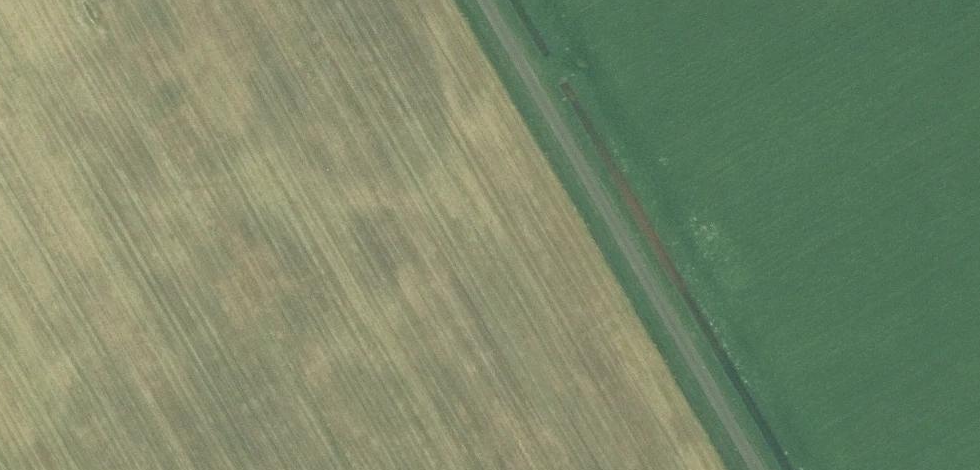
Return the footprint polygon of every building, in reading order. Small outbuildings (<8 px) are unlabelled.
[(552,17),(564,10),(558,0),(542,0),(552,17)]
